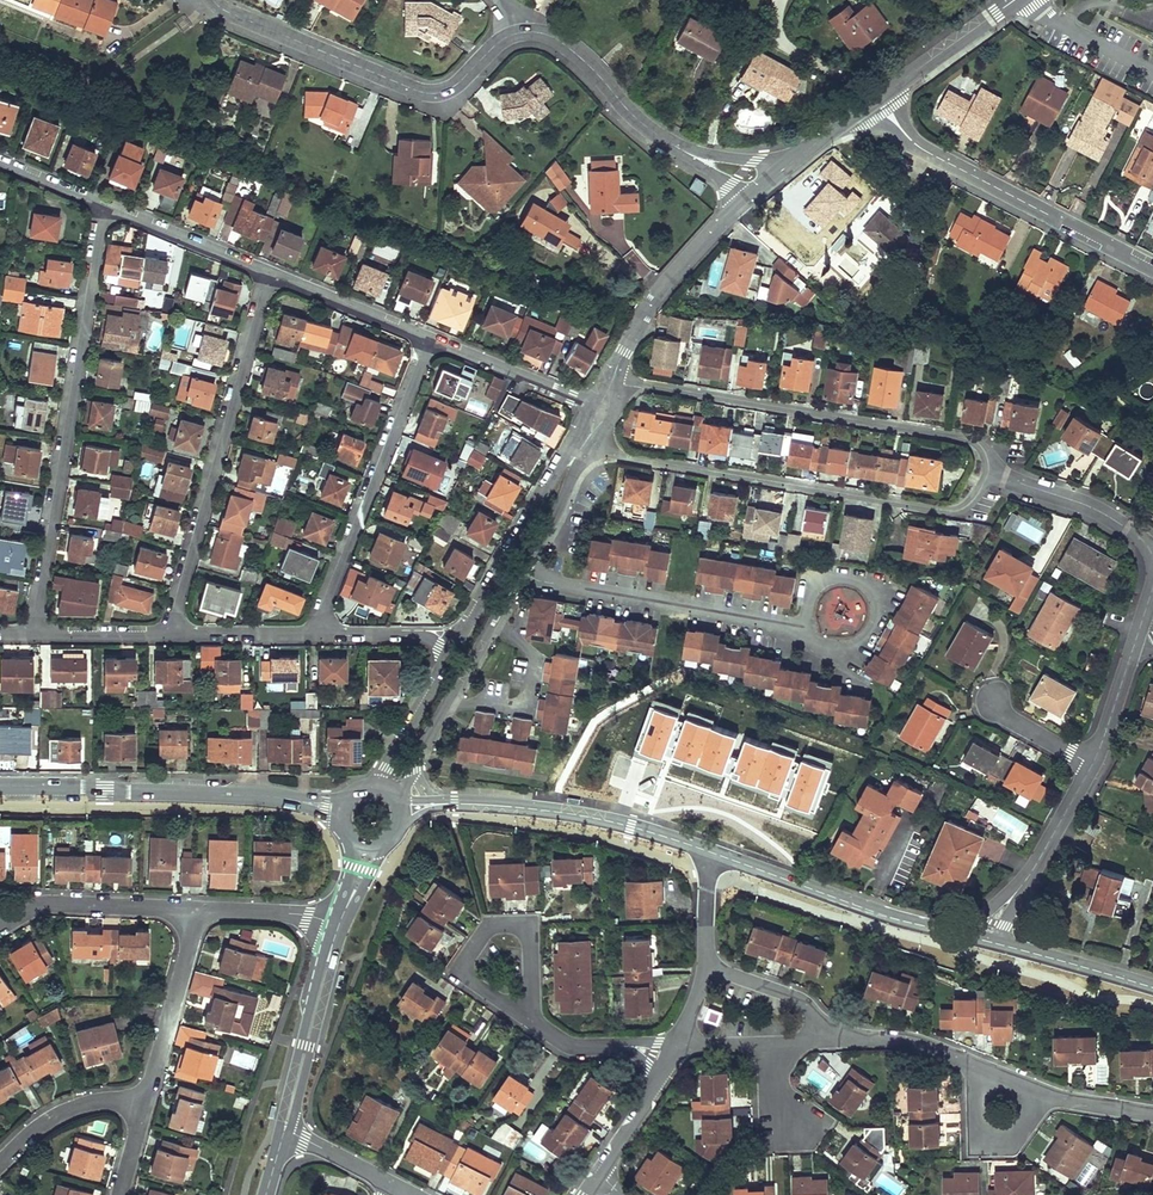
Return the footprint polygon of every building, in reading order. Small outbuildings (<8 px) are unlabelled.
[(60,0),(34,0),(32,5),(55,13),(60,0)] [(57,9),(79,17),(81,13),(88,16),(84,27),(106,35),(118,2),(112,0),(60,0),(57,9)] [(333,8),(334,5),(354,16),(363,0),(319,0),(333,8)] [(430,3),(405,3),(404,33),(418,34),(429,40),(432,34),(447,42),(461,17),(452,12),(451,15),(430,3)] [(847,6),(830,18),(852,49),(885,26),(869,4),(853,15),(847,6)] [(354,16),(334,5),(333,8),(352,19),(354,16)] [(79,17),(57,9),(55,13),(54,16),(84,27),(88,16),(81,13),(79,17)] [(725,39),(689,19),(677,41),(713,61),(725,39)] [(801,76),(755,51),(741,76),(762,88),(764,83),(789,97),(801,76)] [(263,70),(240,60),(231,83),(242,87),(240,93),(251,98),(254,92),(275,101),(285,76),(264,67),(263,70)] [(762,88),(741,76),(739,80),(759,92),(762,88)] [(1055,85),(1040,77),(1037,84),(1044,88),(1047,83),(1054,86),(1055,85)] [(542,102),(553,93),(541,78),(525,90),(516,97),(513,93),(500,94),(504,117),(525,115),(532,110),(542,102)] [(1105,78),(1096,94),(1118,105),(1121,106),(1116,116),(1132,124),(1141,107),(1122,97),(1126,89),(1105,78)] [(242,87),(231,83),(229,88),(240,93),(242,87)] [(789,97),(764,83),(762,88),(787,101),(789,97)] [(1044,88),(1037,84),(1025,106),(1039,114),(1037,117),(1051,124),(1068,93),(1054,86),(1047,83),(1044,88)] [(516,97),(525,90),(522,85),(513,93),(516,97)] [(963,128),(980,137),(1001,99),(983,89),(979,97),(975,96),(972,102),(950,91),(942,108),(951,113),(949,116),(960,122),(962,119),(966,122),(963,128)] [(329,93),(306,92),(305,115),(320,116),(325,118),(335,122),(333,127),(347,133),(353,116),(350,115),(354,104),(329,93)] [(1106,127),(1118,105),(1096,94),(1083,118),(1086,119),(1084,122),(1080,130),(1076,128),(1069,143),(1101,159),(1111,139),(1105,136),(1109,129),(1106,127)] [(8,134),(17,104),(0,98),(0,131),(8,134)] [(542,102),(532,110),(539,117),(548,110),(542,102)] [(358,106),(354,104),(350,115),(353,116),(358,106)] [(1039,114),(1025,106),(1023,110),(1037,117),(1039,114)] [(949,116),(951,113),(942,108),(940,113),(949,117),(949,116)] [(82,119),(73,115),(66,133),(75,136),(82,119)] [(58,126),(34,117),(23,146),(33,150),(37,139),(51,145),(58,126)] [(335,122),(325,118),(323,123),(333,127),(335,122)] [(1084,122),(1080,120),(1076,128),(1080,130),(1084,122)] [(1147,132),(1140,145),(1146,147),(1131,176),(1144,182),(1147,176),(1152,180),(1152,136),(1147,132)] [(511,158),(484,133),(485,147),(493,154),(507,166),(511,161),(511,158)] [(145,146),(126,138),(110,176),(133,186),(134,182),(137,183),(144,166),(137,163),(145,146)] [(51,145),(37,139),(33,150),(47,155),(51,145)] [(399,155),(398,182),(430,184),(431,173),(428,173),(429,152),(430,140),(411,139),(411,144),(400,144),(399,155)] [(154,160),(163,163),(169,148),(160,144),(154,160)] [(1146,147),(1140,145),(1125,173),(1131,176),(1146,147)] [(73,147),(65,165),(97,178),(104,158),(80,147),(79,150),(73,147)] [(485,147),(485,167),(491,168),(490,157),(493,154),(485,147)] [(512,184),(518,177),(507,166),(493,154),(490,157),(491,168),(485,167),(473,168),(474,176),(466,177),(466,189),(478,189),(479,201),(488,209),(496,208),(515,186),(512,184)] [(590,171),(591,209),(637,209),(636,193),(618,194),(617,171),(615,171),(615,161),(591,162),(591,171),(590,171)] [(831,182),(807,210),(824,225),(837,210),(845,217),(861,198),(853,191),(848,197),(841,191),(852,178),(831,161),(821,173),(831,182)] [(559,192),(571,182),(555,162),(543,171),(559,192)] [(161,169),(154,188),(165,192),(161,203),(172,207),(183,177),(161,169)] [(1147,176),(1144,182),(1152,187),(1152,185),(1152,180),(1147,176)] [(521,180),(518,177),(512,184),(515,186),(521,180)] [(706,183),(695,177),(689,188),(699,194),(706,183)] [(236,188),(230,185),(223,205),(229,207),(233,198),(236,188)] [(478,189),(466,189),(479,201),(478,189)] [(568,204),(560,193),(551,200),(560,211),(568,204)] [(282,199),(274,197),(268,213),(275,216),(281,201),(282,199)] [(195,201),(190,216),(211,225),(220,204),(206,198),(203,204),(195,201)] [(229,207),(224,223),(235,227),(234,229),(265,241),(273,222),(274,220),(251,211),(254,205),(233,198),(229,207)] [(560,211),(551,200),(546,209),(534,203),(522,224),(558,244),(560,239),(577,248),(582,239),(566,230),(553,223),(557,215),(560,211)] [(291,204),(281,201),(275,216),(274,220),(284,224),(291,204)] [(59,217),(34,213),(30,235),(55,240),(59,217)] [(908,266),(922,249),(880,213),(867,228),(876,236),(875,238),(908,266)] [(571,222),(557,215),(553,223),(566,230),(571,222)] [(981,248),(1000,257),(1010,236),(994,228),(995,226),(983,220),(981,224),(973,220),(962,215),(952,235),(955,236),(961,239),(959,243),(979,252),(981,248)] [(302,237),(281,228),(282,226),(273,222),(265,241),(264,243),(274,247),(272,250),(286,255),(294,259),(302,237)] [(961,239),(955,236),(951,243),(977,256),(979,252),(959,243),(961,239)] [(362,240),(356,237),(349,255),(355,257),(362,240)] [(369,242),(362,240),(355,257),(362,260),(369,242)] [(274,247),(264,243),(262,249),(285,258),(286,255),(272,250),(274,247)] [(119,255),(127,256),(128,254),(131,255),(131,248),(108,245),(107,251),(108,251),(119,253),(119,255)] [(334,251),(321,246),(313,267),(337,276),(345,256),(340,254),(341,251),(335,248),(334,251)] [(758,255),(734,248),(723,286),(746,293),(748,287),(760,291),(764,275),(753,272),(758,255)] [(1042,253),(1034,250),(1026,266),(1034,270),(1039,259),(1042,253)] [(137,277),(141,278),(144,256),(131,255),(128,254),(127,256),(119,255),(119,253),(108,251),(104,272),(116,274),(137,277)] [(161,259),(144,256),(141,278),(163,282),(166,263),(160,262),(161,259)] [(1052,268),(1056,261),(1051,258),(1048,263),(1047,265),(1052,268)] [(67,285),(71,262),(49,259),(47,271),(42,270),(39,284),(52,286),(52,283),(67,285)] [(799,274),(781,259),(773,268),(779,273),(776,277),(770,299),(779,301),(793,300),(800,291),(791,283),(799,274)] [(1034,270),(1026,266),(1017,286),(1026,291),(1029,287),(1041,293),(1053,299),(1063,281),(1058,278),(1065,265),(1056,261),(1052,268),(1047,265),(1048,263),(1039,259),(1034,270)] [(386,274),(363,263),(355,284),(378,293),(386,274)] [(1063,281),(1070,268),(1065,265),(1058,278),(1063,281)] [(534,278),(507,267),(506,273),(532,283),(534,278)] [(432,281),(407,271),(399,292),(414,297),(415,294),(425,298),(432,281)] [(116,274),(114,283),(135,286),(137,277),(116,274)] [(189,280),(185,295),(205,301),(203,308),(210,310),(216,288),(218,281),(196,275),(194,281),(189,280)] [(4,287),(23,291),(25,280),(7,276),(4,287)] [(1107,286),(1097,281),(1085,306),(1120,324),(1131,303),(1116,295),(1105,290),(1107,286)] [(216,288),(210,310),(230,315),(236,294),(239,295),(241,286),(227,282),(225,290),(216,288)] [(461,327),(469,308),(474,297),(450,287),(449,289),(441,286),(429,314),(437,318),(461,327)] [(1118,291),(1107,286),(1105,290),(1116,295),(1118,291)] [(2,299),(20,302),(23,291),(4,287),(2,299)] [(1041,293),(1029,287),(1026,291),(1038,297),(1041,293)] [(137,308),(138,299),(116,295),(115,304),(137,308)] [(174,300),(166,298),(162,313),(171,315),(174,300)] [(23,302),(18,329),(59,336),(63,309),(23,302)] [(138,315),(125,312),(125,308),(105,305),(103,314),(108,315),(104,338),(136,344),(139,328),(136,328),(138,315)] [(515,315),(491,305),(483,325),(507,335),(515,315)] [(563,313),(556,329),(557,330),(566,333),(573,318),(563,313)] [(300,340),(305,320),(284,314),(277,339),(291,343),(293,338),(300,340)] [(678,362),(682,339),(691,341),(694,321),(665,314),(664,324),(671,326),(669,337),(659,335),(655,358),(678,362)] [(558,353),(563,342),(554,338),(547,335),(550,327),(525,316),(514,342),(523,346),(522,349),(545,359),(549,350),(558,353)] [(583,322),(573,318),(566,333),(574,337),(577,336),(583,322)] [(915,320),(907,318),(906,326),(913,328),(914,323),(915,320)] [(330,327),(305,320),(300,340),(298,344),(323,352),(329,330),(330,327)] [(595,323),(586,320),(584,325),(593,328),(595,323)] [(738,328),(731,326),(730,340),(735,341),(738,328)] [(735,341),(735,344),(744,345),(748,326),(739,326),(738,328),(735,341)] [(550,327),(547,335),(554,338),(557,330),(556,329),(550,327)] [(340,333),(334,355),(344,358),(346,354),(352,339),(354,334),(341,329),(340,333)] [(584,347),(575,341),(565,360),(586,372),(606,335),(594,329),(584,347)] [(329,330),(323,352),(334,355),(340,333),(329,330)] [(828,333),(818,331),(815,348),(825,351),(827,339),(828,333)] [(226,340),(205,334),(199,357),(220,363),(226,340)] [(354,334),(352,339),(358,342),(361,336),(354,334)] [(352,339),(346,354),(368,363),(376,342),(361,336),(358,342),(352,339)] [(136,344),(104,338),(102,346),(135,353),(136,344)] [(895,370),(878,366),(872,400),(885,402),(886,400),(897,402),(903,371),(912,373),(914,363),(917,345),(918,340),(898,346),(895,370)] [(58,345),(35,341),(28,378),(52,382),(58,345)] [(401,352),(376,342),(368,363),(393,372),(401,352)] [(917,345),(914,363),(924,365),(927,347),(917,345)] [(706,349),(701,373),(729,378),(734,350),(719,347),(719,349),(715,348),(714,351),(706,349)] [(275,348),(272,358),(293,363),(296,355),(275,348)] [(1082,362),(1071,349),(1064,355),(1075,368),(1082,362)] [(296,355),(293,363),(302,366),(306,355),(296,352),(296,355)] [(744,355),(739,381),(763,385),(767,363),(752,360),(753,357),(744,355)] [(796,357),(788,355),(786,364),(794,365),(796,357)] [(786,364),(782,389),(792,390),(792,385),(809,388),(815,360),(796,357),(794,365),(786,364)] [(678,362),(655,358),(654,363),(677,367),(678,362)] [(121,362),(101,359),(97,382),(117,386),(121,362)] [(181,386),(178,398),(208,406),(214,384),(213,384),(216,374),(174,362),(171,372),(192,377),(191,379),(190,388),(181,386)] [(831,367),(826,396),(853,401),(856,380),(858,372),(850,371),(851,364),(840,362),(839,369),(831,367)] [(475,374),(477,369),(465,364),(463,369),(475,374)] [(269,368),(262,391),(284,397),(288,383),(291,384),(294,373),(284,370),(283,372),(269,368)] [(447,370),(443,368),(434,388),(439,390),(447,370)] [(475,374),(463,369),(460,375),(447,370),(439,390),(460,399),(461,395),(466,397),(471,384),(475,374)] [(365,372),(359,385),(371,390),(380,394),(383,386),(369,380),(371,374),(365,372)] [(496,397),(505,380),(494,376),(486,392),(496,397)] [(1012,378),(1002,376),(999,393),(1009,396),(1012,378)] [(184,377),(181,386),(190,388),(191,379),(184,377)] [(865,382),(856,380),(853,401),(862,402),(865,382)] [(356,403),(350,417),(371,425),(380,403),(368,398),(371,390),(359,385),(346,381),(340,397),(356,403)] [(809,388),(792,385),(792,390),(808,394),(809,388)] [(943,395),(920,390),(917,411),(940,415),(943,395)] [(559,415),(509,394),(498,411),(511,419),(515,413),(541,429),(548,433),(554,424),(559,415)] [(16,411),(14,426),(42,430),(45,409),(47,409),(49,401),(26,397),(24,412),(16,411)] [(989,401),(968,398),(964,419),(986,423),(986,421),(993,423),(996,404),(988,403),(989,401)] [(85,424),(90,425),(93,401),(89,400),(85,424)] [(152,402),(136,400),(135,410),(149,412),(152,402)] [(93,401),(90,425),(110,428),(114,404),(93,401)] [(170,406),(152,402),(149,412),(149,413),(166,418),(170,406)] [(331,409),(317,403),(314,411),(328,417),(331,409)] [(1014,426),(1035,429),(1038,407),(1016,403),(1016,404),(1007,403),(1007,407),(1004,422),(1003,426),(1014,428),(1014,426)] [(995,420),(1004,422),(1007,407),(998,405),(995,420)] [(448,415),(427,407),(418,429),(433,435),(436,428),(441,430),(448,415)] [(1070,412),(1062,408),(1052,424),(1060,429),(1070,412)] [(251,426),(249,435),(272,442),(277,424),(280,424),(282,416),(267,411),(265,419),(258,417),(255,427),(251,426)] [(657,413),(643,411),(640,428),(650,430),(649,438),(671,441),(675,421),(656,417),(657,413)] [(304,426),(306,415),(297,413),(295,424),(304,426)] [(675,421),(671,441),(690,445),(690,447),(701,450),(705,423),(706,418),(695,416),(695,419),(676,416),(675,421)] [(1110,436),(1078,416),(1066,434),(1098,455),(1110,436)] [(154,418),(151,430),(161,433),(164,421),(154,418)] [(203,425),(181,419),(178,429),(172,427),(169,438),(175,440),(174,444),(196,450),(203,425)] [(705,423),(701,450),(711,451),(711,448),(731,452),(735,432),(735,429),(715,425),(705,423)] [(565,430),(554,424),(548,433),(541,429),(536,437),(555,448),(565,430)] [(767,431),(765,430),(763,437),(761,449),(791,454),(793,441),(794,435),(776,432),(767,431)] [(343,436),(334,432),(327,449),(336,453),(343,436)] [(763,437),(735,432),(731,452),(760,457),(761,449),(763,437)] [(335,455),(356,464),(365,442),(343,433),(343,436),(336,453),(335,455)] [(540,449),(513,434),(502,453),(528,470),(540,449)] [(1144,457),(1110,436),(1098,455),(1131,477),(1144,457)] [(468,438),(460,458),(466,461),(467,459),(473,447),(475,442),(468,438)] [(473,447),(487,456),(492,448),(477,439),(475,442),(473,447)] [(814,445),(793,441),(791,454),(789,462),(810,465),(810,467),(818,469),(821,450),(813,449),(814,445)] [(852,451),(853,445),(835,442),(834,448),(852,451)] [(321,450),(304,443),(300,452),(317,458),(321,450)] [(40,449),(7,444),(4,461),(16,463),(14,471),(36,475),(40,449)] [(110,449),(87,445),(83,470),(106,473),(110,449)] [(165,452),(142,445),(139,456),(162,463),(165,452)] [(834,448),(822,446),(821,450),(818,469),(830,471),(831,469),(848,472),(852,451),(834,448)] [(487,456),(473,447),(467,459),(481,467),(487,456)] [(446,462),(414,448),(404,473),(436,487),(446,462)] [(882,456),(893,458),(894,451),(883,449),(882,456)] [(882,456),(852,451),(848,472),(848,474),(859,476),(860,474),(878,477),(882,456)] [(298,458),(280,452),(277,462),(295,467),(298,458)] [(276,462),(244,453),(237,476),(240,477),(257,482),(270,486),(276,462)] [(907,482),(938,487),(943,460),(911,455),(910,461),(907,482)] [(893,458),(882,456),(878,477),(897,480),(896,483),(907,485),(907,482),(910,461),(893,458)] [(191,468),(170,463),(163,485),(160,496),(182,502),(185,491),(191,468)] [(349,482),(329,473),(321,496),(340,503),(349,482)] [(520,485),(500,473),(495,483),(486,478),(479,490),(488,496),(484,502),(502,512),(505,506),(507,506),(520,485)] [(132,489),(135,479),(114,476),(112,486),(132,489)] [(254,492),(257,482),(240,477),(237,487),(254,492)] [(654,481),(631,477),(628,497),(651,501),(654,481)] [(694,512),(698,489),(677,485),(675,503),(673,509),(683,510),(694,512)] [(112,486),(111,496),(130,499),(132,489),(112,486)] [(220,529),(241,534),(250,504),(252,505),(251,509),(260,512),(265,495),(254,492),(237,487),(236,487),(234,496),(232,495),(227,512),(225,517),(224,516),(220,529)] [(100,492),(80,489),(75,514),(96,517),(96,516),(106,518),(109,498),(100,496),(100,492)] [(408,497),(394,490),(385,512),(407,520),(411,510),(413,506),(405,503),(408,497)] [(33,495),(5,491),(1,514),(26,518),(28,506),(31,506),(33,495)] [(739,496),(716,492),(712,514),(735,518),(739,496)] [(446,501),(430,494),(426,502),(424,501),(423,503),(420,511),(430,515),(434,506),(442,509),(446,501)] [(423,503),(408,497),(405,503),(413,506),(411,510),(419,514),(420,511),(423,503)] [(675,503),(665,501),(663,513),(682,517),(683,510),(673,509),(675,503)] [(173,533),(179,511),(157,505),(153,520),(159,521),(157,529),(173,533)] [(452,533),(461,518),(445,508),(435,523),(451,532),(452,533)] [(774,511),(757,508),(754,528),(752,537),(768,539),(769,530),(780,532),(783,511),(774,509),(774,511)] [(809,509),(805,527),(826,531),(830,511),(814,508),(814,510),(809,509)] [(498,521),(479,510),(467,531),(486,542),(498,521)] [(657,512),(648,510),(645,528),(654,530),(657,512)] [(333,521),(313,512),(304,534),(325,542),(333,521)] [(1004,531),(1011,533),(1017,516),(1010,513),(1004,531)] [(874,519),(848,514),(843,543),(869,548),(874,519)] [(278,517),(274,531),(290,538),(295,523),(278,517)] [(712,521),(701,519),(698,537),(709,539),(712,521)] [(143,527),(125,521),(123,532),(140,537),(143,527)] [(451,532),(435,523),(431,532),(447,541),(451,532)] [(1022,523),(1017,533),(1037,544),(1043,533),(1022,523)] [(991,527),(973,524),(970,543),(982,545),(991,527)] [(922,533),(911,531),(907,556),(922,558),(927,528),(923,527),(922,533)] [(937,530),(927,528),(922,558),(931,559),(931,554),(946,556),(946,552),(955,553),(958,536),(937,533),(937,530)] [(220,529),(218,537),(220,538),(241,544),(244,535),(241,534),(220,529)] [(105,530),(103,539),(120,542),(123,533),(117,532),(105,530)] [(380,530),(374,545),(377,547),(383,532),(380,530)] [(290,538),(274,531),(270,543),(285,549),(290,538)] [(374,545),(369,556),(394,566),(405,541),(383,532),(377,547),(374,545)] [(790,536),(787,553),(798,554),(802,535),(790,533),(790,536)] [(780,543),(771,542),(769,549),(787,553),(790,536),(782,534),(780,543)] [(94,539),(72,535),(68,560),(95,564),(97,556),(91,555),(94,539)] [(426,541),(415,536),(412,544),(422,548),(426,541)] [(0,538),(0,568),(20,571),(21,565),(22,565),(26,542),(0,538)] [(214,552),(211,562),(230,567),(233,556),(238,557),(241,544),(220,538),(216,552),(214,552)] [(654,545),(616,538),(615,542),(594,538),(590,566),(599,568),(599,566),(611,568),(612,561),(621,563),(620,571),(638,574),(639,566),(648,567),(647,574),(659,576),(659,578),(668,579),(673,552),(653,549),(654,545)] [(1116,561),(1076,538),(1060,564),(1106,591),(1112,582),(1106,578),(1116,561)] [(843,543),(834,542),(831,560),(839,562),(843,543)] [(318,558),(289,546),(287,550),(280,569),(309,581),(318,558)] [(167,554),(141,547),(134,570),(161,577),(167,554)] [(473,558),(454,547),(444,566),(462,577),(466,571),(471,562),(473,558)] [(1030,572),(1011,561),(1013,557),(1015,556),(1003,549),(988,574),(1029,598),(1035,588),(1037,583),(1027,577),(1030,573),(1030,572)] [(778,570),(701,557),(698,579),(708,581),(707,590),(725,593),(727,584),(746,588),(744,596),(762,600),(764,591),(773,592),(772,600),(784,602),(784,603),(792,605),(796,580),(776,577),(778,570)] [(1033,568),(1013,557),(1011,561),(1030,572),(1033,568)] [(430,575),(433,570),(417,561),(413,569),(407,581),(404,587),(413,593),(413,594),(440,611),(452,592),(447,589),(448,586),(430,575)] [(471,562),(466,571),(471,574),(477,565),(471,562)] [(128,569),(115,565),(113,574),(114,574),(123,576),(126,577),(128,569)] [(363,603),(365,598),(353,594),(360,573),(349,569),(339,593),(363,603)] [(259,575),(242,570),(239,581),(255,585),(259,575)] [(393,585),(360,573),(353,594),(365,598),(374,601),(376,597),(387,601),(393,585)] [(1027,577),(1037,583),(1040,579),(1030,573),(1027,577)] [(152,594),(121,585),(123,576),(114,574),(113,578),(112,578),(107,601),(116,603),(116,604),(147,612),(152,594)] [(64,579),(55,577),(53,587),(62,589),(64,579)] [(14,613),(19,581),(0,578),(0,611),(14,613)] [(476,585),(464,578),(460,585),(472,592),(476,585)] [(99,584),(64,579),(62,589),(59,613),(94,614),(99,584)] [(241,591),(206,581),(199,607),(224,614),(225,609),(235,612),(241,591)] [(303,597),(267,582),(256,608),(268,613),(273,601),(297,611),(303,597)] [(936,597),(912,584),(907,592),(908,593),(898,613),(896,612),(892,619),(897,622),(893,631),(884,626),(875,643),(883,648),(879,656),(875,654),(870,664),(868,663),(863,671),(889,685),(898,667),(901,668),(919,634),(917,633),(936,597)] [(1064,635),(1080,608),(1053,593),(1030,633),(1051,646),(1059,632),(1064,635)] [(566,601),(540,596),(538,603),(538,607),(534,607),(532,622),(535,623),(534,627),(533,634),(560,638),(562,625),(563,621),(563,617),(566,601)] [(374,601),(373,606),(384,610),(387,601),(376,597),(374,601)] [(846,624),(847,617),(856,618),(857,605),(830,603),(829,623),(846,624)] [(616,620),(612,619),(612,615),(595,612),(594,616),(591,615),(583,614),(582,620),(582,624),(581,628),(579,641),(584,642),(654,654),(658,627),(654,627),(650,626),(651,622),(632,619),(631,623),(628,622),(616,620)] [(989,633),(967,620),(949,652),(976,668),(986,650),(981,647),(989,633)] [(762,656),(752,655),(754,648),(744,646),(743,651),(729,649),(730,643),(723,642),(723,641),(716,640),(717,634),(700,631),(699,636),(689,635),(685,655),(716,661),(715,668),(746,674),(745,681),(776,687),(775,694),(808,700),(807,707),(837,713),(836,720),(869,726),(873,704),(865,703),(866,697),(849,694),(848,700),(842,699),(844,693),(845,686),(836,685),(835,691),(821,688),(822,682),(814,681),(815,673),(805,671),(804,677),(791,674),(792,669),(784,667),(785,661),(775,659),(774,664),(761,662),(762,656)] [(1064,635),(1059,632),(1051,646),(1057,649),(1064,635)] [(994,636),(989,633),(981,647),(986,650),(994,636)] [(238,690),(238,658),(221,659),(221,646),(201,646),(200,669),(216,669),(216,677),(211,677),(211,691),(238,690)] [(569,731),(582,656),(577,655),(557,651),(555,662),(546,660),(543,677),(553,679),(549,699),(540,697),(537,715),(546,716),(544,726),(569,731)] [(84,653),(64,653),(64,658),(52,658),(52,680),(86,681),(87,659),(84,659),(84,653)] [(271,661),(263,661),(263,678),(297,678),(297,657),(279,657),(279,661),(271,661)] [(346,658),(322,657),(322,679),(346,679),(346,658)] [(32,658),(2,658),(2,688),(31,688),(32,658)] [(135,658),(106,658),(106,690),(125,690),(125,674),(134,674),(135,658)] [(392,658),(370,658),(370,690),(398,690),(398,672),(392,672),(392,658)] [(190,659),(157,659),(157,679),(190,679),(190,659)] [(805,671),(792,669),(791,674),(804,677),(805,671)] [(1065,712),(1076,691),(1046,674),(1032,699),(1042,705),(1044,700),(1065,712)] [(269,682),(268,691),(281,693),(282,684),(269,682)] [(836,685),(822,682),(821,688),(835,691),(836,685)] [(1152,683),(1141,713),(1152,717),(1152,684),(1152,683)] [(147,690),(138,690),(138,708),(148,708),(147,690)] [(156,690),(147,690),(148,708),(163,708),(163,700),(156,700),(156,690)] [(57,691),(41,691),(41,708),(50,708),(57,708),(57,691)] [(318,692),(307,692),(307,701),(307,708),(317,708),(318,692)] [(253,693),(243,693),(243,708),(251,708),(254,708),(253,693)] [(920,703),(902,735),(924,748),(932,735),(937,737),(952,711),(929,697),(924,706),(920,703)] [(1062,716),(1065,712),(1044,700),(1042,705),(1062,716)] [(680,714),(657,705),(641,748),(664,757),(669,742),(679,716),(680,714)] [(251,727),(260,726),(260,708),(254,708),(251,708),(251,727)] [(271,708),(260,708),(260,726),(260,728),(271,728),(271,708)] [(297,708),(291,708),(292,716),(320,716),(320,709),(317,708),(307,708),(297,708)] [(533,717),(515,714),(513,730),(516,730),(521,731),(526,732),(530,733),(533,717)] [(738,734),(688,715),(687,719),(677,745),(674,754),(724,773),(726,768),(732,752),(738,734)] [(679,716),(669,742),(674,744),(677,745),(687,719),(679,716)] [(364,727),(364,717),(345,717),(345,726),(329,726),(328,747),(333,747),(333,759),(359,760),(359,737),(364,737),(364,727)] [(0,725),(0,749),(15,749),(15,744),(29,744),(30,725),(0,725)] [(290,737),(269,737),(269,758),(291,758),(291,759),(310,760),(310,738),(300,737),(300,729),(290,729),(290,737)] [(188,730),(160,730),(160,754),(188,755),(188,730)] [(134,732),(107,732),(107,756),(135,756),(134,732)] [(509,741),(493,739),(494,736),(472,733),(472,735),(463,734),(459,756),(467,757),(468,753),(470,754),(487,756),(490,757),(490,761),(504,763),(504,759),(507,760),(524,762),(528,763),(527,768),(535,769),(538,747),(530,746),(530,742),(524,741),(519,740),(514,740),(510,739),(509,741)] [(937,737),(932,735),(924,748),(929,751),(937,737)] [(797,755),(747,736),(740,755),(734,771),(732,775),(782,794),(786,785),(793,766),(797,755)] [(81,738),(49,737),(50,759),(80,759),(81,738)] [(241,737),(209,737),(209,758),(230,758),(230,760),(250,760),(250,745),(241,745),(241,737)] [(1009,758),(976,739),(965,758),(998,778),(1009,758)] [(732,752),(726,768),(730,770),(734,771),(740,755),(732,752)] [(827,766),(804,757),(800,769),(793,787),(788,801),(811,809),(827,766)] [(1151,757),(1137,781),(1145,787),(1150,790),(1151,810),(1152,810),(1152,758),(1151,757)] [(1044,777),(1009,758),(998,778),(1033,797),(1044,777)] [(793,766),(786,785),(789,786),(793,787),(800,769),(793,766)] [(924,791),(899,777),(890,794),(887,799),(878,794),(881,789),(869,783),(858,803),(869,809),(879,814),(875,820),(872,819),(867,820),(864,823),(865,828),(868,833),(865,839),(855,833),(845,827),(833,848),(845,854),(847,851),(858,856),(858,862),(863,865),(866,861),(874,866),(901,816),(893,811),(899,800),(908,804),(910,801),(917,805),(924,791)] [(890,794),(881,789),(878,794),(887,799),(890,794)] [(879,814),(869,809),(855,833),(865,839),(868,833),(865,828),(864,823),(867,820),(872,819),(875,820),(879,814)] [(970,813),(961,809),(958,816),(968,820),(970,813)] [(969,829),(949,821),(926,873),(947,883),(971,830),(969,829)] [(987,826),(976,821),(971,830),(983,835),(987,826)] [(1092,823),(1088,832),(1096,837),(1101,828),(1092,823)] [(983,835),(971,830),(947,883),(962,889),(971,868),(968,867),(971,859),(974,861),(985,836),(983,835)] [(37,835),(11,834),(11,860),(15,860),(15,867),(15,877),(37,878),(37,835)] [(176,839),(152,837),(150,881),(170,882),(171,865),(174,865),(176,839)] [(237,842),(210,840),(209,867),(211,868),(210,884),(235,885),(237,842)] [(290,842),(255,841),(254,876),(280,877),(280,871),(289,871),(290,842)] [(858,856),(847,851),(845,854),(851,858),(852,858),(853,863),(858,862),(858,856)] [(93,855),(55,854),(55,878),(67,879),(68,876),(84,877),(83,879),(92,880),(93,855)] [(131,857),(93,855),(92,880),(102,880),(102,877),(117,877),(117,881),(130,881),(131,857)] [(593,855),(556,857),(557,880),(569,880),(569,876),(584,875),(584,879),(593,879),(593,855)] [(192,857),(183,857),(181,882),(191,883),(192,857)] [(202,858),(192,857),(191,883),(200,883),(202,858)] [(526,862),(493,863),(493,893),(504,893),(504,890),(508,890),(508,896),(527,896),(527,891),(527,866),(526,862)] [(540,866),(527,866),(527,891),(541,891),(540,866)] [(1088,867),(1083,884),(1097,889),(1103,872),(1088,867)] [(1133,901),(1130,900),(1136,880),(1103,870),(1103,872),(1097,889),(1092,905),(1104,909),(1128,916),(1133,901)] [(663,880),(629,881),(630,916),(658,915),(658,903),(658,897),(663,897),(663,880)] [(465,900),(442,884),(426,908),(446,921),(450,915),(453,917),(465,900)] [(413,927),(410,930),(433,947),(435,944),(445,931),(446,929),(442,926),(446,921),(426,908),(420,916),(413,927)] [(420,916),(416,914),(409,924),(413,927),(420,916)] [(792,936),(758,925),(751,947),(761,951),(763,947),(776,952),(775,956),(785,959),(792,936)] [(85,929),(73,929),(73,953),(110,954),(110,930),(99,929),(99,932),(85,932),(85,929)] [(119,930),(110,930),(110,954),(147,955),(147,930),(135,930),(135,933),(119,933),(119,930)] [(445,931),(435,944),(442,948),(446,942),(444,940),(449,933),(445,931)] [(827,948),(792,936),(785,959),(794,962),(795,958),(809,963),(808,967),(820,971),(827,948)] [(31,940),(22,945),(24,948),(13,955),(26,978),(47,966),(45,962),(52,958),(40,938),(32,943),(31,940)] [(230,946),(227,945),(224,955),(227,956),(224,968),(258,979),(265,955),(253,951),(255,944),(233,938),(230,946)] [(590,938),(561,939),(561,951),(561,957),(556,957),(557,975),(591,974),(590,938)] [(650,938),(627,939),(628,976),(652,975),(651,964),(648,964),(647,950),(651,950),(650,938)] [(22,945),(11,951),(13,955),(24,948),(22,945)] [(776,952),(763,947),(761,951),(775,956),(776,952)] [(809,963),(795,958),(794,962),(808,967),(809,963)] [(247,1033),(257,996),(218,986),(221,976),(196,969),(191,991),(209,996),(213,995),(216,995),(212,1011),(209,1010),(206,1022),(247,1033)] [(901,978),(876,970),(868,992),(880,996),(881,992),(895,997),(894,1001),(903,1004),(911,982),(901,978)] [(903,1004),(915,1008),(922,988),(915,986),(918,978),(903,972),(901,978),(911,982),(903,1004)] [(591,974),(557,975),(557,992),(562,992),(562,997),(563,1010),(593,1009),(591,974)] [(652,975),(628,976),(630,1013),(654,1012),(653,999),(649,999),(648,985),(652,985),(652,975)] [(4,1004),(14,997),(0,978),(0,999),(4,1004)] [(283,982),(271,978),(268,986),(281,990),(283,982)] [(414,980),(401,1000),(433,1021),(446,1001),(438,995),(436,998),(423,990),(425,987),(414,980)] [(986,989),(977,989),(977,998),(986,998),(986,989)] [(895,997),(881,992),(880,996),(894,1001),(895,997)] [(280,996),(273,994),(270,1005),(277,1007),(280,996)] [(943,1009),(943,1026),(977,1025),(977,1032),(986,1032),(986,998),(977,998),(958,997),(958,1009),(943,1009)] [(1019,998),(986,998),(986,1032),(993,1032),(993,1036),(995,1036),(1006,1036),(1015,1036),(1015,1011),(1019,1011),(1019,998)] [(721,1012),(710,1008),(706,1019),(717,1023),(721,1012)] [(113,1021),(77,1030),(84,1057),(99,1053),(100,1058),(121,1052),(113,1021)] [(471,1036),(454,1024),(435,1051),(448,1061),(446,1064),(441,1072),(448,1077),(456,1066),(458,1068),(471,1048),(466,1044),(471,1036)] [(1094,1035),(1057,1035),(1057,1060),(1069,1059),(1069,1056),(1084,1055),(1084,1059),(1094,1059),(1094,1035)] [(46,1036),(29,1045),(33,1052),(17,1061),(29,1081),(36,1077),(35,1075),(48,1067),(50,1069),(62,1063),(50,1042),(49,1042),(46,1036)] [(220,1044),(191,1036),(186,1054),(189,1055),(186,1068),(211,1075),(212,1074),(211,1074),(216,1056),(220,1044)] [(478,1053),(471,1048),(458,1068),(481,1083),(497,1060),(480,1049),(478,1053)] [(1124,1050),(1124,1074),(1137,1074),(1137,1070),(1152,1070),(1152,1074),(1152,1050),(1124,1050)] [(448,1061),(435,1051),(433,1055),(446,1064),(448,1061)] [(17,1061),(13,1053),(5,1057),(10,1065),(0,1071),(0,1098),(6,1095),(5,1093),(18,1085),(19,1087),(29,1081),(17,1061)] [(99,1053),(84,1057),(85,1062),(100,1058),(99,1053)] [(224,1058),(216,1056),(211,1074),(212,1074),(219,1076),(224,1058)] [(400,1063),(394,1070),(408,1087),(415,1081),(400,1063)] [(874,1081),(855,1067),(849,1076),(851,1078),(842,1091),(840,1089),(833,1099),(852,1112),(874,1081)] [(727,1071),(704,1071),(705,1102),(705,1109),(728,1108),(728,1098),(725,1098),(724,1083),(728,1083),(727,1071)] [(523,1080),(512,1072),(496,1095),(520,1113),(534,1094),(527,1089),(528,1088),(521,1082),(523,1080)] [(594,1075),(573,1107),(591,1119),(597,1111),(594,1109),(603,1097),(607,1100),(614,1089),(594,1075)] [(851,1078),(849,1076),(840,1089),(842,1091),(851,1078)] [(939,1084),(912,1085),(912,1088),(913,1103),(913,1115),(934,1115),(934,1106),(933,1096),(939,1096),(939,1084)] [(874,1085),(867,1094),(874,1099),(881,1089),(874,1085)] [(204,1094),(181,1087),(178,1096),(180,1097),(176,1111),(174,1111),(170,1122),(194,1129),(197,1118),(204,1094)] [(360,1092),(353,1105),(362,1110),(363,1107),(368,1109),(374,1112),(367,1126),(361,1123),(356,1120),(350,1132),(379,1148),(386,1135),(382,1133),(385,1128),(389,1130),(399,1111),(360,1092)] [(607,1100),(603,1097),(594,1109),(597,1111),(598,1112),(607,1100)] [(696,1120),(706,1120),(705,1109),(705,1102),(696,1102),(696,1120)] [(553,1129),(544,1141),(569,1158),(585,1135),(582,1133),(587,1126),(591,1119),(573,1107),(556,1131),(553,1129)] [(728,1108),(705,1109),(706,1120),(706,1138),(733,1137),(732,1126),(729,1126),(729,1116),(728,1108)] [(374,1112),(368,1109),(361,1123),(367,1126),(374,1112)] [(934,1115),(913,1115),(914,1144),(940,1143),(939,1132),(935,1132),(934,1122),(934,1115)] [(205,1120),(197,1118),(194,1129),(202,1131),(205,1120)] [(94,1120),(91,1130),(101,1133),(104,1123),(94,1120)] [(455,1139),(422,1123),(415,1136),(421,1139),(418,1143),(416,1142),(409,1156),(419,1162),(435,1170),(439,1172),(440,1169),(447,1172),(461,1146),(453,1142),(455,1139)] [(507,1123),(499,1129),(493,1138),(514,1149),(524,1135),(507,1123)] [(1093,1144),(1063,1123),(1058,1131),(1062,1134),(1057,1140),(1061,1143),(1058,1147),(1054,1145),(1046,1156),(1071,1174),(1093,1144)] [(883,1150),(863,1136),(858,1144),(853,1151),(851,1149),(843,1159),(866,1175),(883,1150)] [(102,1143),(78,1137),(70,1168),(94,1174),(97,1160),(101,1161),(104,1152),(100,1151),(102,1143)] [(187,1147),(165,1141),(163,1148),(159,1147),(156,1157),(160,1158),(156,1172),(181,1179),(184,1168),(187,1157),(195,1159),(198,1150),(187,1147)] [(527,1142),(522,1152),(542,1161),(546,1151),(527,1142)] [(469,1151),(461,1146),(447,1172),(454,1176),(452,1180),(481,1194),(489,1180),(487,1179),(490,1175),(492,1176),(495,1178),(502,1163),(470,1147),(469,1151)] [(683,1165),(659,1150),(653,1159),(650,1164),(645,1161),(636,1175),(664,1194),(683,1165)] [(1140,1157),(1141,1154),(1132,1150),(1129,1158),(1119,1155),(1113,1174),(1124,1177),(1125,1174),(1133,1177),(1152,1184),(1152,1162),(1140,1157)] [(1141,1154),(1140,1157),(1152,1162),(1152,1158),(1141,1154)] [(192,1170),(195,1159),(187,1157),(184,1168),(192,1170)] [(564,1165),(558,1161),(553,1168),(548,1164),(546,1168),(556,1175),(564,1165)] [(435,1170),(419,1162),(416,1168),(432,1176),(435,1170)] [(1033,1169),(1020,1170),(1021,1175),(1015,1175),(1015,1170),(1007,1170),(998,1171),(999,1188),(990,1189),(990,1194),(1034,1194),(1033,1169)] [(962,1171),(962,1178),(958,1178),(945,1178),(946,1194),(980,1194),(980,1171),(962,1171)] [(519,1172),(506,1194),(546,1194),(549,1187),(519,1172)] [(1125,1174),(1124,1177),(1123,1180),(1131,1184),(1133,1177),(1125,1174)] [(795,1176),(796,1194),(829,1194),(828,1178),(817,1178),(818,1182),(813,1182),(813,1178),(812,1175),(795,1176)] [(861,1176),(857,1182),(868,1191),(873,1185),(861,1176)] [(60,1182),(56,1194),(93,1194),(94,1193),(60,1182)] [(737,1188),(738,1194),(775,1194),(775,1187),(764,1187),(765,1191),(749,1192),(749,1188),(737,1188)]
